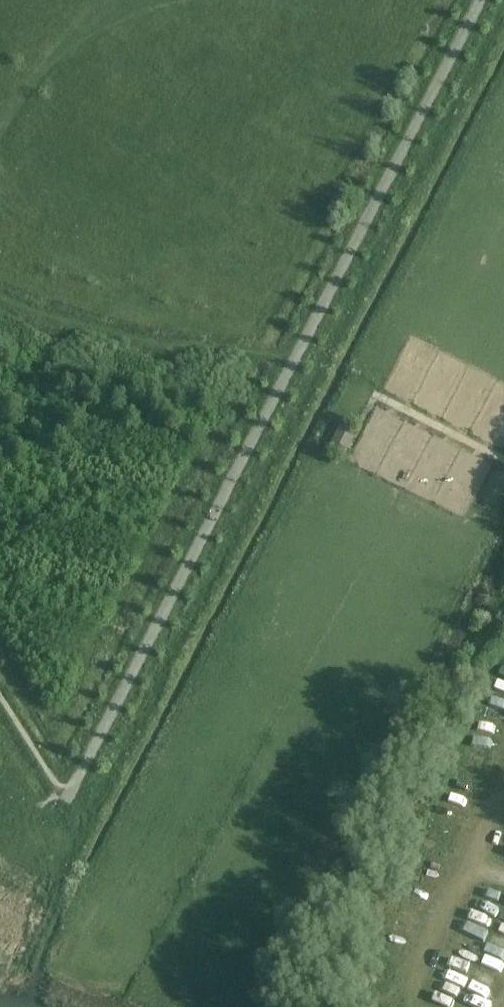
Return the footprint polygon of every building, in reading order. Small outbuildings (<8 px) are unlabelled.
[(340,424),(327,450),(344,458),(357,433),(343,425),(340,424)]
